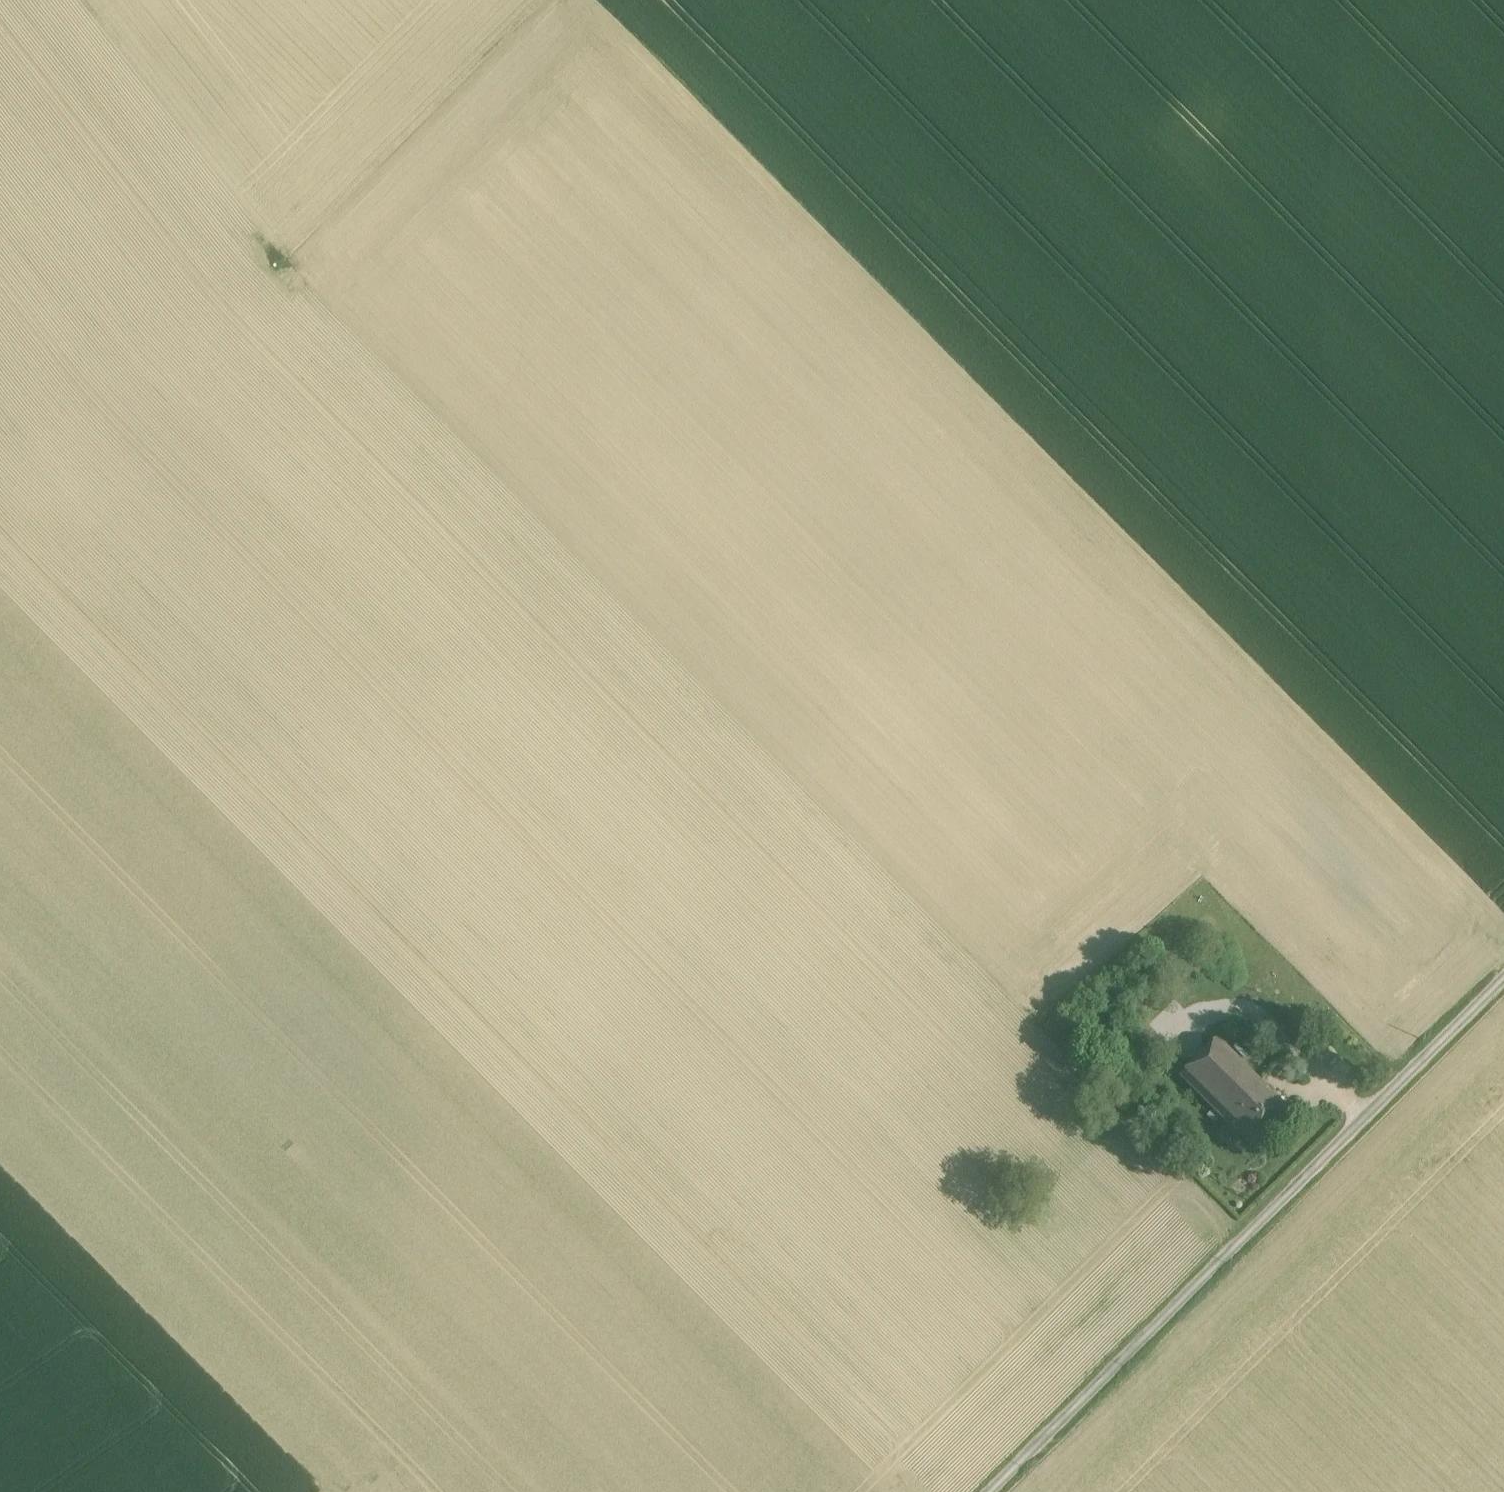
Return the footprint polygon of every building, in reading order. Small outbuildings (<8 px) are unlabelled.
[(1264,1086),(1217,1040),(1181,1076),(1227,1123),(1264,1086)] [(1264,1086),(1227,1123),(1250,1146),(1287,1109),(1264,1086)]
